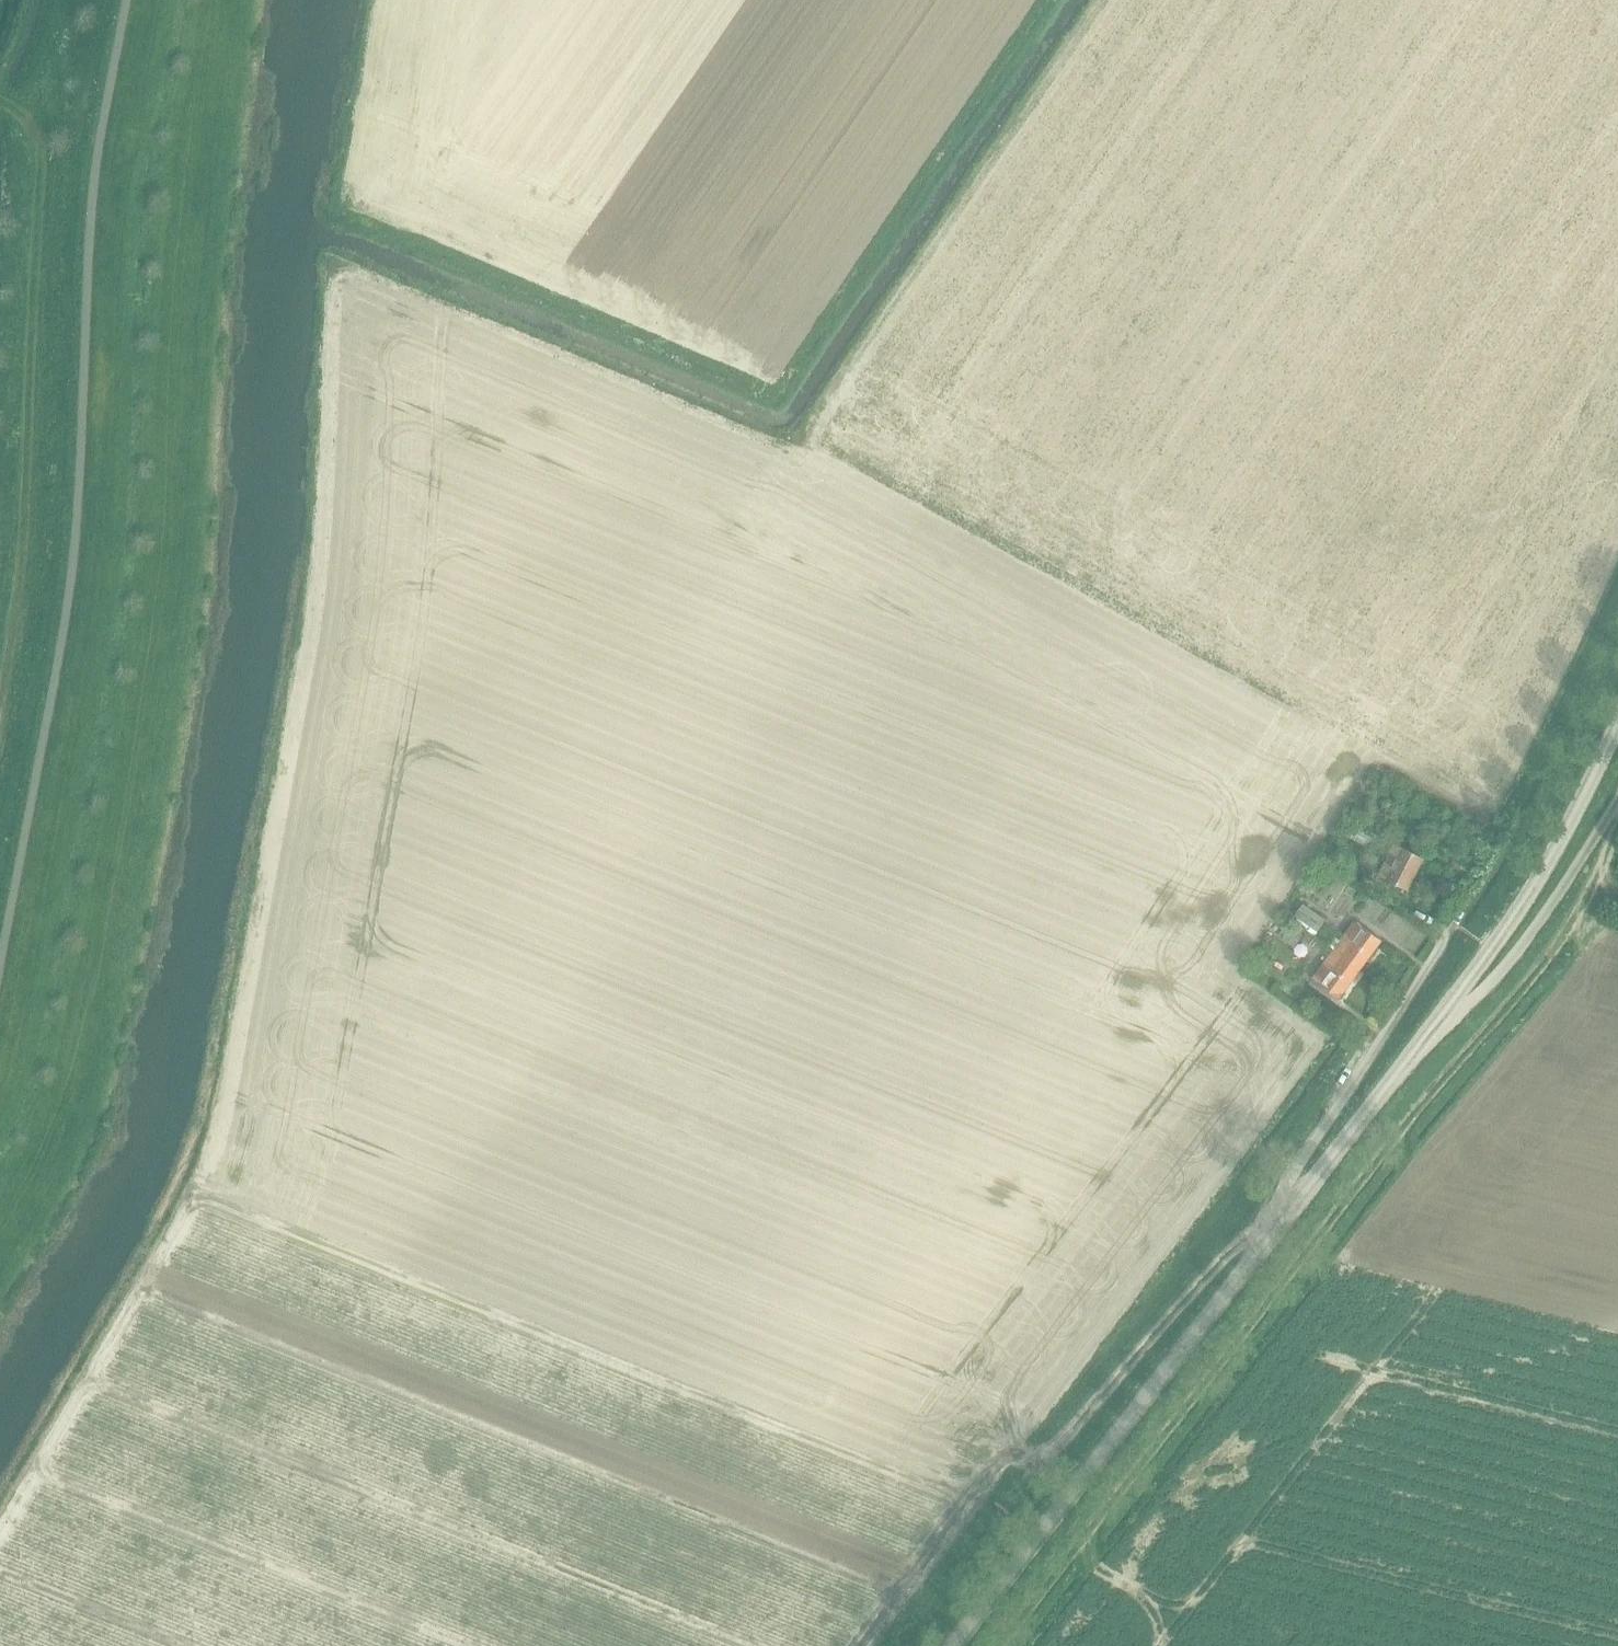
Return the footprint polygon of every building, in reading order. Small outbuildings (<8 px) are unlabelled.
[(1403,847),(1402,848),(1394,843),(1378,875),(1408,890),(1424,858),(1403,847)] [(1296,917),(1319,933),(1327,921),(1305,905),(1296,917)] [(1329,946),(1334,949),(1361,969),(1382,940),(1362,926),(1354,920),(1340,940),(1335,937),(1329,946)] [(1340,998),(1361,969),(1334,949),(1313,977),(1320,983),(1340,998)]
